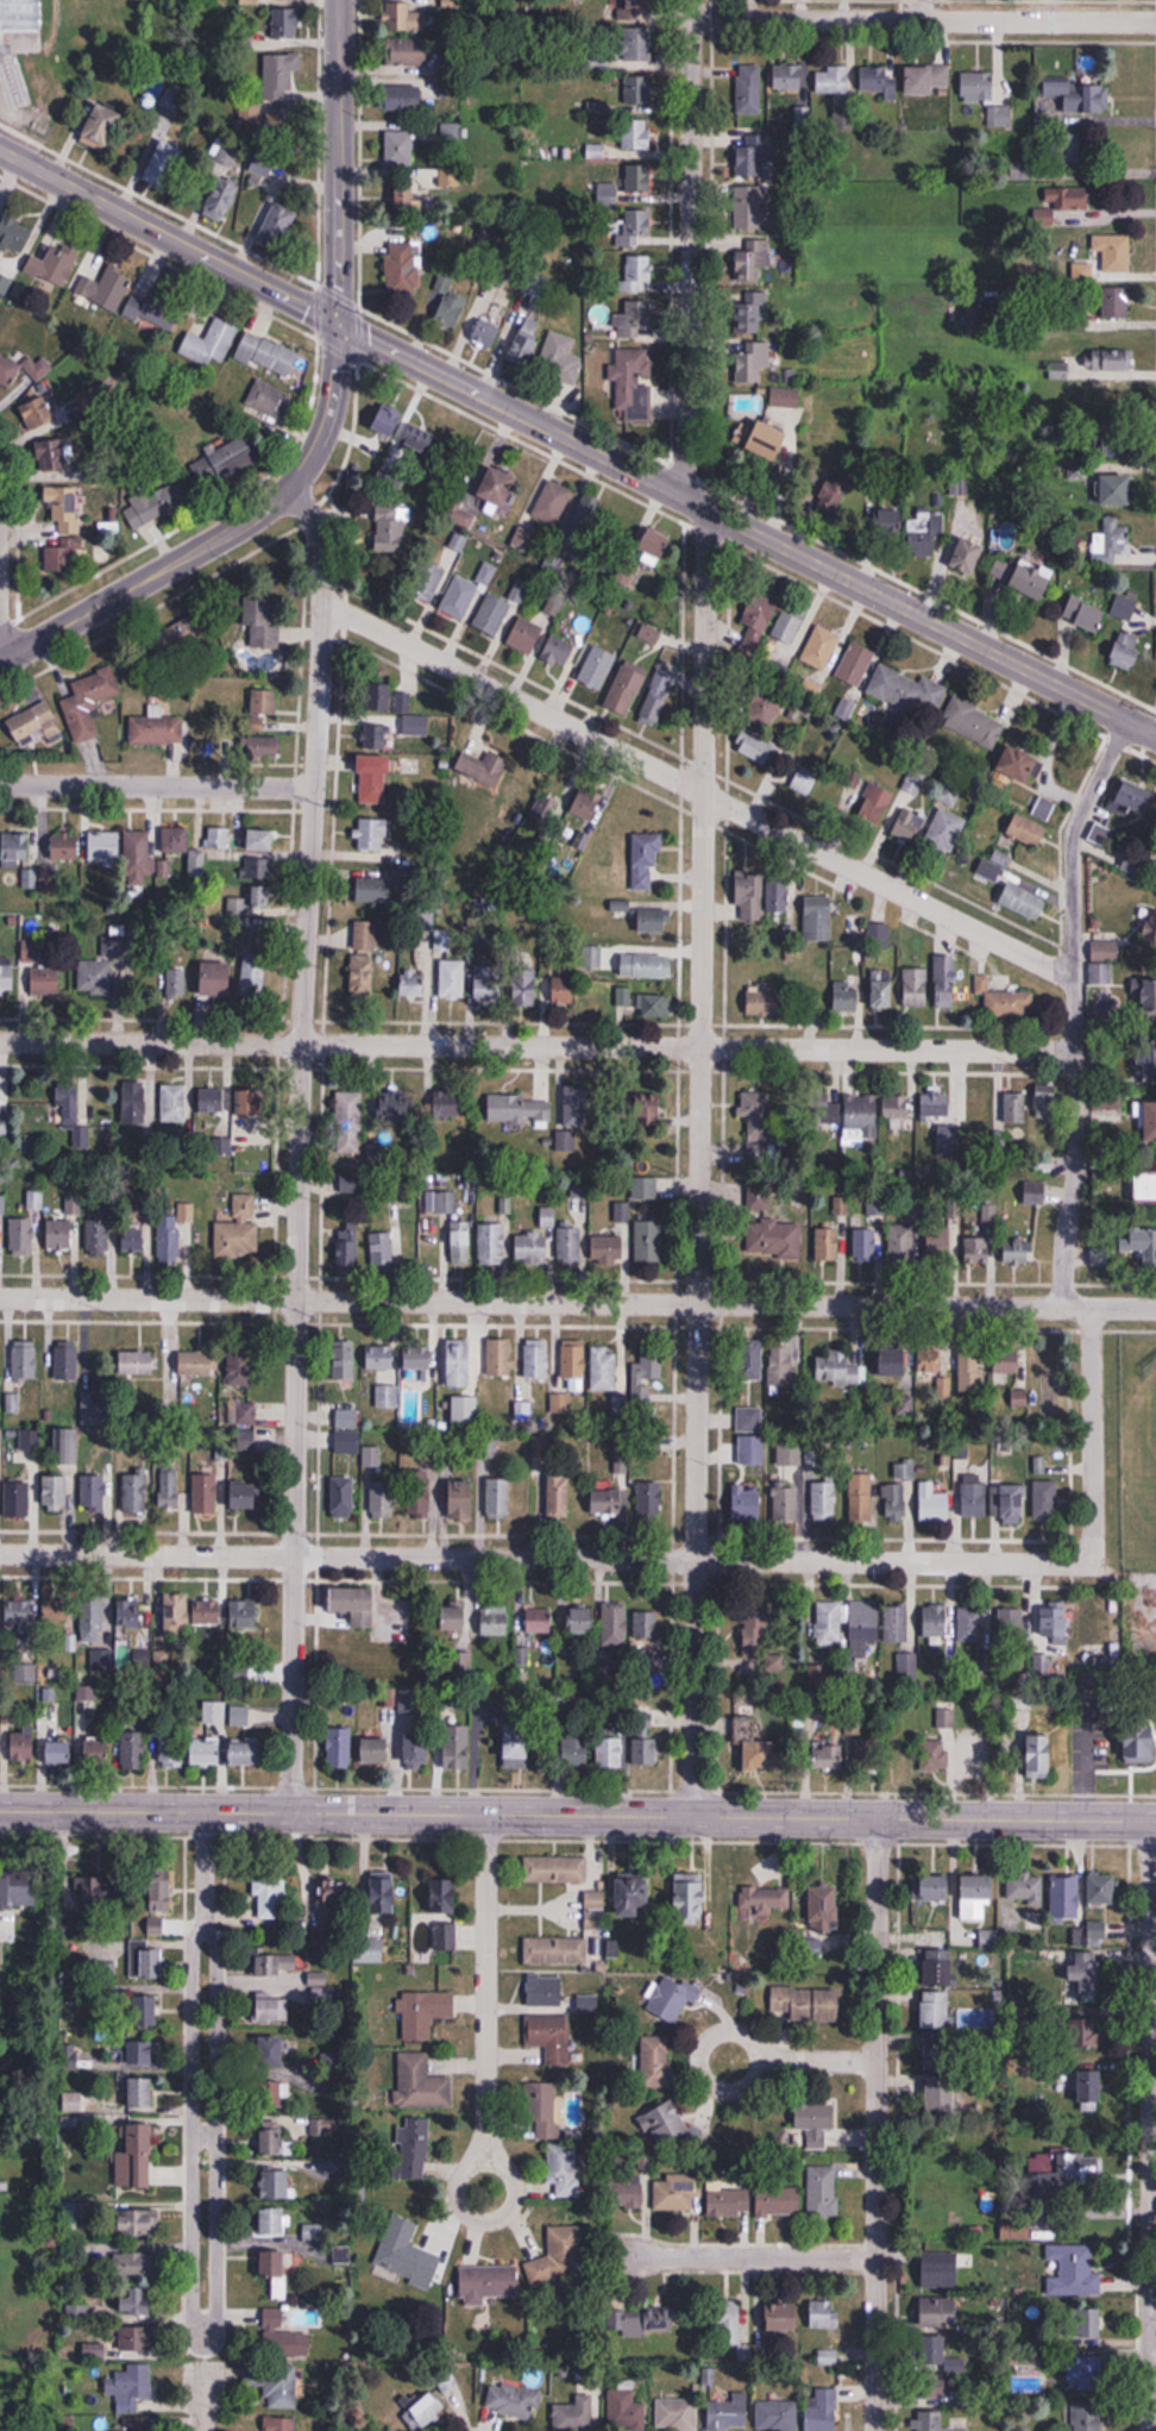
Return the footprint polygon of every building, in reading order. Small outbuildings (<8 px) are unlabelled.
[(40,31),(40,0),(0,0),(0,31),(40,31)] [(387,31),(422,31),(422,17),(411,17),(411,2),(387,2),(387,31)] [(273,39),(301,39),(301,10),(273,10),(273,39)] [(653,28),(623,28),(623,64),(653,64),(653,28)] [(387,77),(427,76),(426,37),(386,38),(387,77)] [(8,111),(32,104),(18,55),(0,60),(0,84),(8,111)] [(301,55),(264,55),(264,109),(290,109),(290,102),(301,102),(301,55)] [(737,115),(761,115),(761,65),(737,65),(737,115)] [(803,91),(803,65),(773,65),(773,91),(803,91)] [(949,65),(906,65),(906,96),(934,96),(934,92),(949,92),(949,65)] [(849,93),(849,68),(816,68),(816,93),(849,93)] [(861,68),(860,93),(885,93),(885,99),(897,100),(897,78),(890,78),(890,68),(861,68)] [(962,73),(962,103),(994,103),(994,73),(962,73)] [(652,111),(652,76),(625,76),(625,111),(652,111)] [(1063,113),(1109,113),(1110,86),(1072,85),(1072,79),(1044,79),(1044,98),(1063,98),(1063,113)] [(386,111),(421,116),(424,91),(389,86),(386,111)] [(106,153),(124,115),(99,103),(80,140),(106,153)] [(1012,126),(1012,107),(988,107),(988,126),(1012,126)] [(651,151),(651,120),(623,120),(623,151),(651,151)] [(413,131),(386,131),(386,166),(413,166),(413,131)] [(1081,168),(1081,135),(1056,135),(1056,168),(1081,168)] [(144,178),(165,188),(186,147),(165,137),(144,178)] [(740,184),(740,228),(768,228),(768,148),(736,148),(736,184),(740,184)] [(260,174),(273,166),(266,155),(253,163),(260,174)] [(655,164),(626,164),(626,196),(655,196),(655,164)] [(201,214),(223,225),(242,188),(220,177),(201,214)] [(431,184),(396,184),(396,211),(431,211),(431,184)] [(1043,208),(1035,208),(1035,225),(1054,225),(1054,209),(1080,209),(1080,188),(1043,188),(1043,208)] [(300,209),(279,199),(259,238),(280,249),(300,209)] [(617,233),(617,247),(654,247),(654,209),(625,209),(625,233),(617,233)] [(7,216),(0,227),(0,245),(20,257),(35,234),(7,216)] [(1101,236),(1101,274),(1132,274),(1132,236),(1101,236)] [(46,261),(34,254),(26,267),(60,289),(83,254),(60,239),(46,261)] [(773,275),(773,240),(737,240),(737,275),(773,275)] [(388,293),(417,293),(417,245),(388,245),(388,293)] [(623,291),(653,291),(653,256),(623,256),(623,291)] [(116,313),(134,280),(109,267),(100,284),(78,272),(69,288),(116,313)] [(125,316),(168,337),(185,300),(142,280),(125,316)] [(1102,319),(1129,319),(1129,287),(1102,287),(1102,319)] [(769,334),(769,288),(739,288),(739,334),(769,334)] [(469,297),(447,289),(434,321),(456,330),(469,297)] [(622,338),(653,338),(653,301),(622,301),(622,338)] [(507,360),(525,368),(545,324),(526,316),(507,360)] [(178,354),(209,368),(213,359),(223,363),(239,328),(215,317),(205,339),(188,332),(178,354)] [(494,350),(502,327),(478,319),(471,342),(494,350)] [(300,354),(247,331),(235,358),(288,381),(300,354)] [(537,375),(577,387),(584,359),(571,355),(576,338),(549,331),(537,375)] [(737,387),(761,387),(761,369),(770,369),(770,344),(737,343),(737,387)] [(612,412),(625,413),(625,423),(649,423),(649,349),(612,349),(612,412)] [(1132,371),(1132,350),(1085,351),(1085,371),(1132,371)] [(0,355),(0,385),(11,389),(22,365),(0,355)] [(39,382),(53,368),(40,356),(26,369),(39,382)] [(243,407),(276,429),(295,402),(262,379),(243,407)] [(75,396),(86,420),(106,411),(95,387),(75,396)] [(800,390),(771,390),(771,409),(800,409),(800,390)] [(21,410),(32,425),(52,411),(41,396),(21,410)] [(371,430),(397,443),(410,418),(384,404),(371,430)] [(732,422),(747,428),(751,417),(736,411),(732,422)] [(791,439),(764,420),(747,444),(774,463),(791,439)] [(428,459),(438,437),(412,425),(402,447),(428,459)] [(1121,458),(1121,425),(1101,425),(1101,458),(1121,458)] [(190,462),(201,487),(259,464),(249,438),(190,462)] [(80,481),(78,441),(37,443),(39,483),(80,481)] [(506,468),(476,487),(494,514),(523,495),(506,468)] [(1133,508),(1133,476),(1097,476),(1097,508),(1133,508)] [(122,504),(133,530),(192,506),(181,480),(122,504)] [(532,515),(555,528),(574,494),(551,481),(532,515)] [(78,534),(78,487),(46,487),(46,534),(78,534)] [(565,532),(583,542),(605,503),(587,493),(565,532)] [(377,554),(406,554),(406,509),(377,509),(377,554)] [(1093,534),(1093,564),(1118,564),(1119,556),(1133,556),(1133,527),(1120,527),(1120,517),(1104,517),(1104,534),(1093,534)] [(663,562),(673,542),(645,527),(635,548),(663,562)] [(934,558),(934,532),(905,532),(905,558),(934,558)] [(985,545),(960,538),(950,571),(975,578),(985,545)] [(75,546),(46,546),(46,574),(75,574),(75,546)] [(652,585),(645,557),(620,563),(628,592),(652,585)] [(1057,575),(1023,559),(1010,588),(1043,604),(1057,575)] [(994,573),(1004,577),(1009,564),(1000,560),(994,573)] [(414,596),(432,605),(447,572),(428,563),(414,596)] [(482,574),(492,578),(495,570),(485,566),(482,574)] [(465,622),(481,587),(456,576),(440,611),(465,622)] [(490,592),(474,627),(500,640),(526,585),(519,581),(509,601),(490,592)] [(1111,615),(1131,623),(1139,602),(1119,594),(1111,615)] [(1109,614),(1074,596),(1063,617),(1098,635),(1109,614)] [(778,609),(753,599),(743,624),(749,627),(739,652),(757,660),(778,609)] [(248,601),(248,650),(280,650),(280,601),(248,601)] [(792,647),(805,621),(784,611),(771,636),(792,647)] [(195,615),(151,638),(163,662),(208,639),(195,615)] [(507,644),(530,657),(545,631),(522,617),(507,644)] [(801,660),(825,672),(842,637),(818,625),(801,660)] [(1116,666),(1141,665),(1139,634),(1114,636),(1116,666)] [(542,658),(566,669),(576,646),(552,636),(542,658)] [(859,688),(876,654),(853,642),(835,676),(859,688)] [(601,691),(618,657),(595,646),(579,680),(601,691)] [(647,670),(625,661),(605,706),(627,716),(647,670)] [(948,689),(923,676),(919,683),(881,664),(867,692),(907,712),(912,702),(935,714),(948,689)] [(62,701),(76,744),(101,735),(91,705),(122,695),(112,667),(71,681),(76,696),(62,701)] [(800,693),(814,702),(823,688),(808,679),(800,693)] [(391,711),(391,685),(372,685),(372,711),(391,711)] [(755,690),(743,719),(770,729),(781,700),(755,690)] [(277,691),(252,691),(252,715),(277,715),(277,691)] [(941,725),(993,749),(1006,721),(954,698),(941,725)] [(184,745),(184,717),(167,716),(167,699),(150,699),(150,717),(130,717),(130,744),(184,745)] [(46,733),(51,745),(63,739),(48,702),(7,719),(18,744),(46,733)] [(646,722),(662,721),(661,704),(645,705),(646,722)] [(387,725),(363,725),(363,750),(387,750),(387,725)] [(766,766),(778,746),(747,728),(735,748),(766,766)] [(283,757),(283,736),(243,736),(243,757),(283,757)] [(998,768),(1028,784),(1041,757),(1011,742),(998,768)] [(471,782),(504,782),(504,753),(471,753),(471,782)] [(360,804),(387,804),(387,774),(393,774),(393,756),(360,756),(360,804)] [(819,775),(800,765),(790,786),(809,796),(819,775)] [(783,775),(771,768),(763,784),(774,791),(783,775)] [(841,784),(853,790),(860,775),(848,769),(841,784)] [(1147,813),(1155,791),(1125,778),(1116,801),(1147,813)] [(883,824),(894,790),(869,783),(859,817),(883,824)] [(569,817),(589,826),(604,796),(584,786),(569,817)] [(531,815),(548,823),(559,801),(542,793),(531,815)] [(890,833),(913,845),(927,818),(901,803),(892,820),(896,822),(890,833)] [(926,843),(953,854),(967,818),(940,808),(926,843)] [(1048,827),(1018,812),(1008,833),(1038,848),(1048,827)] [(387,818),(359,818),(359,850),(387,850),(387,818)] [(205,851),(189,851),(190,828),(163,827),(162,852),(190,852),(189,876),(205,876),(205,851)] [(229,827),(209,827),(209,848),(229,848),(229,827)] [(275,829),(248,829),(248,849),(275,849),(275,829)] [(18,868),(18,860),(36,860),(36,831),(2,831),(2,868),(18,868)] [(126,831),(126,886),(150,886),(150,831),(126,831)] [(120,832),(89,832),(89,860),(120,860),(120,832)] [(52,860),(79,860),(79,833),(52,833),(52,860)] [(652,865),(663,865),(663,833),(633,833),(633,889),(652,889),(652,865)] [(272,879),(272,857),(243,857),(243,879),(272,879)] [(58,866),(40,866),(40,892),(58,892),(58,866)] [(393,871),(359,871),(359,906),(393,906),(393,871)] [(739,918),(764,918),(764,872),(739,872),(739,918)] [(768,913),(789,913),(789,875),(768,875),(768,913)] [(1048,900),(1009,882),(1000,903),(1039,921),(1048,900)] [(250,915),(250,907),(269,907),(269,884),(228,884),(228,915),(250,915)] [(832,941),(832,896),(805,896),(805,941),(832,941)] [(639,932),(669,932),(669,909),(639,909),(639,932)] [(1146,911),(1146,948),(1155,948),(1155,911),(1146,911)] [(353,995),(376,995),(376,921),(353,921),(353,995)] [(868,946),(890,946),(890,923),(868,923),(868,946)] [(449,950),(449,931),(435,931),(435,950),(449,950)] [(79,992),(132,993),(133,938),(100,937),(99,959),(80,959),(79,992)] [(243,995),(265,995),(265,953),(243,953),(243,995)] [(673,954),(620,954),(620,977),(673,977),(673,954)] [(935,1007),(957,1007),(957,954),(935,954),(935,1007)] [(465,960),(441,960),(441,999),(465,999),(465,960)] [(201,993),(232,993),(232,963),(201,963),(201,993)] [(1091,963),(1091,983),(1112,983),(1112,963),(1091,963)] [(502,964),(476,964),(476,998),(502,998),(502,964)] [(0,965),(0,991),(15,991),(15,965),(0,965)] [(513,1005),(536,1005),(536,966),(513,966),(513,1005)] [(185,995),(185,967),(167,967),(167,995),(185,995)] [(904,1006),(929,1006),(929,968),(904,968),(904,1006)] [(60,995),(60,969),(32,969),(32,995),(60,995)] [(425,971),(401,970),(400,996),(424,996),(425,971)] [(894,971),(872,971),(872,1007),(894,1007),(894,971)] [(541,976),(541,1004),(576,1004),(576,976),(541,976)] [(977,993),(986,993),(986,1016),(1034,1017),(1034,992),(1007,991),(1007,976),(977,976),(977,993)] [(1129,978),(1129,1009),(1155,1009),(1155,978),(1129,978)] [(835,1010),(862,1010),(862,981),(835,981),(835,1010)] [(748,1015),(788,1015),(788,991),(748,991),(748,1015)] [(640,1017),(671,1017),(671,993),(640,993),(640,1017)] [(1138,1042),(1138,1087),(1155,1087),(1155,1042),(1138,1042)] [(147,1123),(147,1081),(123,1081),(123,1123),(147,1123)] [(73,1129),(73,1147),(87,1147),(87,1084),(59,1083),(59,1129),(73,1129)] [(1035,1118),(1057,1119),(1057,1084),(1035,1083),(1035,1118)] [(161,1121),(187,1121),(187,1084),(161,1084),(161,1121)] [(589,1085),(564,1085),(564,1129),(589,1129),(589,1085)] [(264,1087),(238,1086),(237,1114),(263,1114),(264,1087)] [(199,1113),(226,1113),(226,1089),(199,1089),(199,1113)] [(744,1089),(746,1150),(772,1149),(771,1089),(744,1089)] [(830,1100),(830,1090),(809,1090),(809,1123),(840,1123),(840,1100),(830,1100)] [(363,1091),(337,1091),(337,1118),(363,1118),(363,1091)] [(1122,1109),(1122,1091),(1093,1091),(1093,1109),(1122,1109)] [(414,1092),(382,1092),(382,1116),(414,1116),(414,1092)] [(466,1117),(466,1092),(432,1092),(432,1117),(466,1117)] [(922,1093),(922,1116),(951,1116),(951,1093),(922,1093)] [(638,1094),(638,1123),(661,1123),(661,1094),(638,1094)] [(995,1094),(995,1122),(1026,1122),(1026,1094),(995,1094)] [(489,1095),(489,1123),(549,1124),(549,1095),(489,1095)] [(846,1095),(846,1136),(877,1136),(877,1095),(846,1095)] [(910,1095),(884,1095),(884,1119),(910,1119),(910,1095)] [(1155,1139),(1155,1101),(1136,1101),(1136,1129),(1145,1129),(1145,1139),(1155,1139)] [(958,1156),(958,1127),(939,1127),(939,1156),(958,1156)] [(360,1129),(338,1129),(338,1152),(360,1152),(360,1129)] [(1138,1168),(1138,1199),(1155,1199),(1155,1168),(1138,1168)] [(657,1198),(657,1177),(632,1177),(632,1198),(657,1198)] [(1047,1203),(1047,1183),(1025,1182),(1024,1203),(1047,1203)] [(425,1213),(456,1213),(456,1187),(425,1187),(425,1213)] [(28,1208),(42,1208),(42,1188),(28,1188),(28,1208)] [(216,1222),(216,1256),(258,1256),(258,1194),(234,1194),(234,1222),(216,1222)] [(982,1223),(997,1223),(997,1201),(982,1201),(982,1223)] [(87,1256),(110,1256),(110,1211),(87,1211),(87,1256)] [(159,1215),(159,1261),(180,1261),(180,1215),(159,1215)] [(636,1217),(636,1261),(665,1261),(665,1217),(636,1217)] [(34,1218),(11,1218),(11,1254),(34,1254),(34,1218)] [(73,1250),(73,1220),(48,1220),(48,1250),(73,1250)] [(801,1220),(747,1220),(747,1256),(801,1256),(801,1220)] [(471,1263),(471,1222),(462,1222),(462,1229),(451,1229),(451,1263),(471,1263)] [(479,1223),(479,1263),(505,1263),(505,1223),(479,1223)] [(890,1261),(915,1261),(915,1223),(890,1223),(890,1261)] [(928,1258),(951,1258),(951,1224),(928,1224),(928,1258)] [(558,1259),(582,1259),(582,1226),(558,1226),(558,1259)] [(1141,1226),(1108,1226),(1108,1249),(1141,1249),(1141,1226)] [(839,1259),(839,1227),(816,1227),(816,1259),(839,1259)] [(123,1251),(146,1251),(146,1229),(123,1229),(123,1251)] [(876,1261),(876,1229),(854,1229),(854,1261),(876,1261)] [(358,1232),(338,1232),(338,1266),(358,1266),(358,1232)] [(371,1232),(371,1269),(394,1269),(394,1232),(371,1232)] [(517,1233),(517,1261),(549,1261),(549,1233),(517,1233)] [(624,1236),(592,1236),(592,1263),(624,1263),(624,1236)] [(990,1236),(965,1236),(965,1263),(990,1263),(990,1236)] [(1032,1263),(1032,1238),(1003,1238),(1003,1263),(1032,1263)] [(448,1386),(472,1386),(472,1339),(448,1339),(448,1386)] [(512,1339),(488,1339),(488,1375),(512,1375),(512,1339)] [(548,1339),(526,1339),(526,1377),(548,1377),(548,1339)] [(335,1340),(335,1387),(356,1387),(356,1340),(335,1340)] [(36,1379),(36,1342),(12,1342),(12,1379),(36,1379)] [(78,1379),(77,1342),(45,1343),(45,1379),(78,1379)] [(584,1342),(562,1342),(562,1390),(584,1390),(584,1342)] [(762,1342),(740,1342),(740,1379),(762,1379),(762,1342)] [(394,1368),(394,1343),(366,1343),(366,1368),(394,1368)] [(404,1368),(432,1368),(432,1345),(404,1345),(404,1368)] [(617,1346),(592,1346),(592,1390),(617,1390),(617,1346)] [(633,1362),(633,1401),(652,1401),(652,1379),(663,1379),(663,1346),(640,1346),(640,1362),(633,1362)] [(918,1375),(941,1375),(941,1346),(918,1346),(918,1375)] [(996,1373),(1023,1373),(1023,1347),(996,1347),(996,1373)] [(908,1348),(881,1348),(881,1375),(908,1375),(908,1348)] [(218,1374),(218,1349),(180,1349),(180,1374),(218,1374)] [(255,1349),(230,1349),(230,1385),(255,1385),(255,1349)] [(798,1386),(798,1349),(769,1349),(769,1386),(798,1386)] [(959,1392),(984,1392),(984,1349),(959,1349),(959,1392)] [(1051,1349),(1031,1349),(1031,1384),(1051,1384),(1051,1349)] [(159,1350),(120,1350),(120,1373),(159,1373),(159,1350)] [(817,1350),(816,1383),(863,1384),(864,1350),(817,1350)] [(398,1406),(398,1389),(379,1389),(379,1406),(398,1406)] [(551,1413),(571,1413),(571,1393),(551,1393),(551,1413)] [(256,1402),(229,1402),(229,1425),(256,1425),(256,1402)] [(738,1431),(762,1431),(762,1407),(738,1407),(738,1431)] [(337,1429),(358,1429),(358,1410),(337,1410),(337,1429)] [(55,1464),(78,1464),(78,1428),(55,1428),(55,1464)] [(255,1451),(255,1429),(237,1429),(237,1451),(255,1451)] [(39,1433),(26,1433),(26,1449),(39,1449),(39,1433)] [(765,1436),(739,1436),(739,1464),(765,1464),(765,1436)] [(913,1463),(894,1465),(896,1480),(915,1477),(913,1463)] [(161,1507),(180,1507),(180,1466),(161,1466),(161,1507)] [(408,1519),(430,1519),(430,1470),(408,1470),(408,1519)] [(849,1522),(872,1522),(872,1472),(849,1471),(849,1522)] [(124,1473),(124,1514),(147,1514),(147,1473),(124,1473)] [(548,1518),(570,1518),(570,1473),(548,1473),(548,1518)] [(194,1514),(218,1514),(218,1474),(194,1474),(194,1514)] [(44,1475),(44,1510),(70,1510),(70,1475),(44,1475)] [(105,1475),(83,1475),(84,1513),(105,1513),(105,1475)] [(355,1518),(353,1476),(336,1476),(337,1519),(355,1518)] [(511,1477),(488,1477),(488,1515),(511,1515),(511,1477)] [(371,1518),(395,1518),(395,1479),(371,1479),(371,1518)] [(7,1480),(7,1517),(34,1517),(34,1480),(7,1480)] [(449,1480),(449,1518),(474,1518),(474,1480),(449,1480)] [(837,1520),(837,1480),(813,1480),(813,1520),(837,1520)] [(1033,1519),(1058,1519),(1058,1480),(1033,1480),(1033,1519)] [(921,1520),(949,1520),(949,1492),(935,1492),(935,1482),(921,1482),(921,1520)] [(639,1518),(661,1518),(661,1483),(639,1483),(639,1518)] [(962,1517),(987,1517),(987,1483),(962,1483),(962,1517)] [(258,1508),(258,1484),(231,1484),(231,1508),(258,1508)] [(799,1520),(799,1484),(774,1484),(774,1520),(799,1520)] [(909,1484),(884,1484),(884,1521),(909,1521),(909,1484)] [(994,1523),(1026,1523),(1026,1485),(994,1485),(994,1523)] [(761,1520),(761,1488),(733,1488),(733,1520),(761,1520)] [(624,1490),(592,1490),(592,1515),(624,1515),(624,1490)] [(332,1612),(351,1612),(351,1627),(376,1627),(375,1587),(332,1587),(332,1612)] [(189,1594),(165,1594),(165,1634),(189,1634),(189,1594)] [(86,1641),(112,1641),(112,1598),(86,1598),(86,1641)] [(43,1624),(72,1624),(72,1600),(43,1600),(43,1624)] [(196,1625),(221,1625),(221,1600),(196,1600),(196,1625)] [(7,1601),(7,1624),(38,1624),(38,1601),(7,1601)] [(142,1601),(119,1601),(119,1629),(142,1629),(142,1601)] [(231,1628),(257,1628),(257,1601),(231,1601),(231,1628)] [(818,1646),(842,1646),(842,1602),(818,1602),(818,1646)] [(604,1646),(627,1646),(627,1603),(604,1603),(604,1646)] [(1069,1603),(1042,1603),(1042,1638),(1053,1638),(1053,1644),(1069,1644),(1069,1603)] [(508,1635),(508,1606),(481,1606),(481,1635),(508,1635)] [(908,1606),(885,1606),(885,1641),(908,1641),(908,1606)] [(949,1606),(923,1606),(923,1637),(949,1637),(949,1606)] [(444,1631),(469,1631),(469,1607),(444,1607),(444,1631)] [(552,1634),(552,1608),(527,1608),(527,1634),(552,1634)] [(595,1634),(595,1608),(569,1608),(569,1634),(595,1634)] [(745,1648),(769,1648),(769,1609),(745,1609),(745,1648)] [(1000,1609),(1000,1637),(1023,1637),(1023,1609),(1000,1609)] [(880,1640),(880,1610),(851,1610),(851,1657),(867,1657),(867,1640),(880,1640)] [(659,1611),(635,1611),(635,1639),(659,1639),(659,1611)] [(959,1611),(959,1646),(986,1646),(986,1611),(959,1611)] [(783,1670),(783,1655),(766,1655),(766,1670),(783,1670)] [(247,1685),(250,1669),(233,1666),(230,1682),(247,1685)] [(745,1740),(745,1770),(785,1769),(785,1740),(754,1740),(753,1704),(735,1704),(736,1740),(745,1740)] [(859,1718),(845,1719),(846,1732),(860,1732),(859,1718)] [(11,1761),(34,1761),(34,1725),(23,1725),(23,1732),(11,1732),(11,1761)] [(328,1768),(352,1768),(352,1727),(328,1727),(328,1768)] [(445,1768),(472,1768),(472,1727),(445,1727),(445,1768)] [(504,1759),(530,1759),(530,1728),(504,1728),(504,1759)] [(1125,1763),(1155,1763),(1155,1728),(1125,1728),(1125,1763)] [(159,1767),(184,1767),(184,1731),(159,1731),(159,1767)] [(122,1732),(122,1769),(145,1769),(145,1732),(122,1732)] [(1053,1773),(1053,1735),(1027,1735),(1027,1773),(1053,1773)] [(431,1736),(407,1736),(407,1765),(431,1765),(431,1736)] [(890,1775),(912,1775),(912,1736),(890,1736),(890,1775)] [(962,1736),(962,1771),(987,1771),(987,1736),(962,1736)] [(364,1762),(389,1762),(389,1737),(364,1737),(364,1762)] [(921,1770),(947,1770),(947,1737),(920,1737),(921,1770)] [(599,1738),(599,1766),(624,1766),(624,1738),(599,1738)] [(658,1765),(658,1738),(635,1738),(635,1765),(658,1765)] [(110,1739),(86,1739),(86,1762),(110,1762),(110,1739)] [(261,1765),(261,1739),(231,1739),(231,1765),(261,1765)] [(590,1739),(560,1739),(560,1766),(590,1766),(590,1739)] [(856,1769),(879,1769),(879,1739),(856,1739),(856,1769)] [(73,1763),(73,1741),(48,1741),(48,1763),(73,1763)] [(193,1765),(223,1765),(223,1741),(193,1741),(193,1765)] [(812,1743),(812,1768),(850,1768),(850,1743),(812,1743)] [(587,1856),(524,1856),(524,1882),(587,1882),(587,1856)] [(151,1867),(151,1912),(172,1912),(172,1867),(151,1867)] [(256,1872),(255,1918),(284,1918),(285,1873),(256,1872)] [(397,1872),(372,1872),(372,1913),(397,1913),(397,1872)] [(38,1874),(2,1874),(2,1907),(38,1907),(38,1874)] [(676,1874),(676,1924),(705,1924),(705,1874),(676,1874)] [(1090,1904),(1117,1904),(1118,1874),(1090,1874),(1090,1904)] [(914,1876),(914,1900),(950,1899),(950,1875),(914,1876)] [(995,1875),(963,1875),(963,1920),(985,1920),(985,1903),(995,1903),(995,1875)] [(1044,1904),(1044,1875),(1007,1875),(1007,1904),(1044,1904)] [(1080,1876),(1053,1876),(1053,1918),(1080,1918),(1080,1876)] [(432,1913),(457,1913),(457,1878),(432,1878),(432,1913)] [(320,1908),(353,1908),(353,1879),(319,1880),(320,1908)] [(612,1880),(645,1879),(646,1907),(635,1907),(635,1917),(614,1917),(612,1880)] [(809,1932),(840,1932),(840,1884),(809,1884),(809,1932)] [(791,1887),(740,1887),(740,1917),(791,1917),(791,1887)] [(525,1937),(525,1964),(604,1963),(603,1891),(585,1892),(586,1936),(525,1937)] [(457,1924),(449,1923),(446,1947),(455,1948),(457,1924)] [(383,1962),(383,1940),(356,1940),(355,1961),(383,1962)] [(163,1978),(163,1949),(148,1949),(148,1941),(130,1941),(130,1978),(163,1978)] [(953,1985),(953,1950),(926,1950),(926,1985),(953,1985)] [(257,1976),(283,1976),(283,1954),(257,1954),(257,1976)] [(1081,2002),(1103,2002),(1103,1963),(1069,1963),(1069,1981),(1081,1981),(1081,2002)] [(309,1971),(308,1984),(327,1985),(327,1972),(309,1971)] [(643,2007),(675,2025),(689,2000),(696,2004),(703,1991),(668,1971),(660,1984),(657,1982),(643,2007)] [(564,2005),(564,1976),(535,1976),(535,2005),(564,2005)] [(843,2021),(843,1988),(772,1987),(772,2020),(812,2020),(812,2021),(843,2021)] [(456,2017),(455,1991),(401,1991),(401,2042),(432,2041),(431,2017),(456,2017)] [(950,1991),(923,1991),(923,2028),(950,2028),(950,1991)] [(158,1996),(138,1996),(138,2025),(158,2026),(158,1996)] [(288,2021),(288,1998),(259,1998),(259,2021),(288,2021)] [(570,2015),(529,2015),(529,2047),(546,2047),(546,2066),(570,2066),(570,2015)] [(1084,2024),(1084,2048),(1105,2048),(1105,2024),(1084,2024)] [(925,2072),(954,2072),(954,2034),(925,2034),(925,2072)] [(260,2068),(286,2068),(286,2037),(260,2037),(260,2068)] [(642,2086),(671,2086),(671,2037),(642,2037),(642,2086)] [(156,2064),(156,2038),(130,2038),(130,2064),(156,2064)] [(77,2068),(77,2049),(62,2049),(62,2068),(77,2068)] [(453,2108),(453,2077),(429,2077),(429,2052),(398,2053),(398,2108),(453,2108)] [(1079,2071),(1079,2106),(1103,2106),(1103,2071),(1079,2071)] [(129,2108),(154,2108),(154,2078),(129,2078),(129,2108)] [(929,2079),(929,2116),(956,2116),(956,2079),(929,2079)] [(536,2135),(556,2135),(556,2081),(526,2081),(526,2125),(536,2125),(536,2135)] [(263,2109),(287,2109),(287,2082),(263,2082),(263,2109)] [(65,2110),(99,2110),(99,2097),(65,2097),(65,2110)] [(701,2135),(698,2128),(689,2132),(674,2100),(639,2116),(658,2156),(701,2135)] [(849,2148),(849,2129),(835,2129),(836,2107),(795,2106),(794,2147),(849,2148)] [(429,2180),(429,2119),(399,2119),(399,2180),(429,2180)] [(153,2188),(153,2125),(126,2125),(126,2188),(153,2188)] [(260,2156),(284,2156),(284,2129),(260,2129),(260,2156)] [(548,2185),(556,2185),(556,2197),(579,2198),(579,2145),(548,2144),(548,2185)] [(1039,2180),(1104,2179),(1103,2155),(1038,2156),(1039,2180)] [(610,2181),(610,2209),(648,2210),(649,2156),(637,2156),(637,2182),(610,2181)] [(808,2217),(839,2217),(839,2167),(808,2167),(808,2217)] [(289,2200),(289,2170),(261,2170),(261,2200),(289,2200)] [(655,2211),(693,2211),(693,2200),(703,2200),(703,2178),(655,2178),(655,2211)] [(710,2217),(751,2217),(751,2187),(710,2187),(710,2217)] [(801,2217),(801,2187),(757,2187),(757,2217),(801,2217)] [(261,2209),(261,2235),(286,2235),(286,2209),(261,2209)] [(155,2210),(121,2210),(121,2236),(155,2236),(155,2210)] [(432,2289),(442,2257),(411,2247),(418,2223),(392,2214),(374,2269),(432,2289)] [(528,2281),(583,2280),(582,2226),(548,2227),(549,2260),(528,2260),(528,2281)] [(1049,2245),(1048,2295),(1098,2295),(1098,2246),(1049,2245)] [(287,2253),(268,2253),(268,2301),(287,2301),(287,2253)] [(959,2289),(959,2254),(923,2253),(922,2289),(959,2289)] [(154,2316),(155,2257),(124,2256),(124,2316),(154,2316)] [(485,2305),(485,2297),(519,2296),(518,2266),(460,2268),(461,2306),(485,2305)] [(922,2328),(951,2328),(951,2317),(957,2317),(957,2298),(922,2298),(922,2328)] [(810,2327),(834,2327),(834,2300),(810,2300),(810,2327)] [(718,2303),(718,2345),(741,2345),(741,2303),(718,2303)] [(798,2305),(765,2305),(765,2332),(798,2332),(798,2305)] [(679,2334),(678,2308),(617,2310),(618,2336),(679,2334)] [(263,2347),(310,2348),(311,2328),(285,2327),(285,2309),(265,2309),(263,2347)] [(1102,2310),(1060,2310),(1060,2338),(1102,2338),(1102,2310)] [(923,2337),(923,2372),(964,2372),(964,2348),(951,2348),(951,2337),(923,2337)] [(1105,2389),(1105,2360),(1077,2360),(1077,2389),(1105,2389)] [(297,2410),(298,2368),(250,2367),(250,2387),(265,2387),(265,2409),(297,2410)] [(153,2400),(153,2373),(105,2373),(105,2395),(116,2395),(116,2412),(146,2412),(146,2400),(153,2400)] [(541,2391),(491,2383),(486,2412),(537,2420),(541,2391)] [(554,2404),(554,2430),(594,2430),(594,2386),(577,2386),(577,2404),(554,2404)] [(837,2388),(817,2388),(817,2399),(805,2399),(805,2430),(837,2430),(837,2388)] [(646,2403),(634,2403),(634,2390),(609,2390),(609,2430),(646,2430),(646,2403)] [(447,2410),(434,2391),(404,2412),(417,2430),(418,2430),(447,2410)] [(708,2430),(747,2430),(747,2393),(733,2393),(733,2402),(708,2402),(708,2430)] [(1103,2398),(1072,2399),(1073,2430),(1104,2430),(1103,2398)] [(657,2430),(698,2430),(698,2399),(657,2399),(657,2430)] [(756,2403),(756,2430),(797,2430),(797,2403),(756,2403)] [(971,2429),(944,2430),(943,2411),(916,2412),(917,2430),(971,2430),(971,2429)] [(267,2417),(267,2430),(298,2430),(298,2418),(267,2417)]
